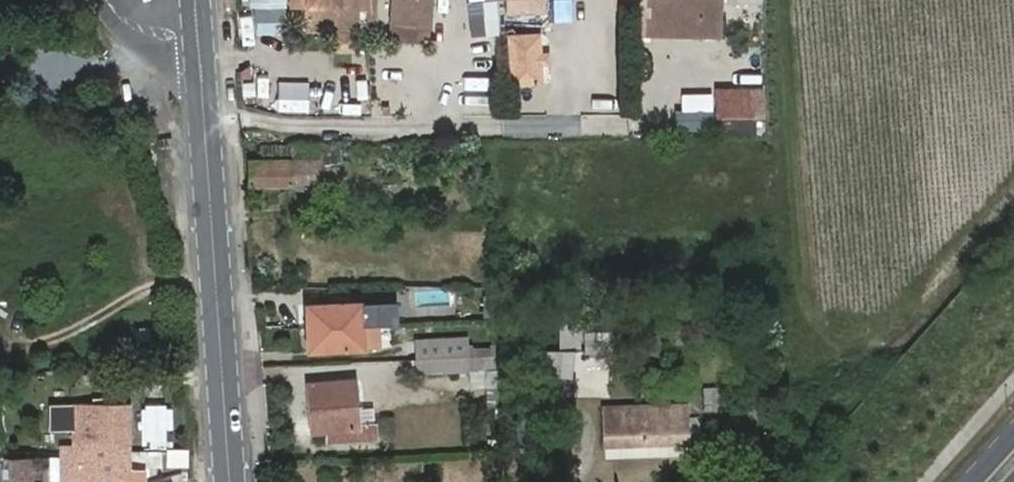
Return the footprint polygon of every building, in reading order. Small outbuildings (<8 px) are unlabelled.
[(309,12),(339,11),(339,0),(309,0),(309,12)] [(423,0),(392,0),(390,26),(419,28),(419,32),(431,33),(434,1),(423,0)] [(508,15),(555,13),(555,0),(508,0),(508,15)] [(576,9),(607,9),(607,0),(576,0),(576,9)] [(633,37),(724,39),(725,0),(633,0),(633,37)] [(468,33),(490,33),(490,15),(468,15),(468,33)] [(419,28),(390,26),(389,47),(418,49),(419,32),(419,28)] [(543,33),(508,35),(511,86),(546,84),(543,33)] [(246,103),(266,107),(270,80),(251,77),(246,103)] [(724,134),(763,134),(763,85),(712,85),(712,117),(725,118),(724,134)] [(709,93),(679,92),(678,129),(708,131),(709,93)] [(329,111),(358,110),(358,97),(329,97),(329,111)] [(469,97),(469,110),(495,110),(495,97),(469,97)] [(249,153),(249,188),(289,189),(292,189),(292,186),(338,186),(337,146),(289,146),(289,162),(274,162),(274,153),(249,153)] [(312,329),(378,327),(377,305),(311,307),(312,329)] [(379,349),(378,327),(312,329),(313,352),(379,349)] [(442,359),(490,357),(490,348),(472,349),(465,337),(415,339),(416,360),(442,359)] [(583,353),(605,353),(605,339),(583,339),(583,353)] [(416,360),(410,360),(410,380),(471,378),(471,377),(500,375),(500,357),(490,357),(442,359),(416,360)] [(571,370),(545,368),(542,394),(568,397),(571,370)] [(500,375),(471,377),(471,378),(471,393),(500,392),(500,375)] [(309,386),(310,422),(319,422),(319,433),(325,433),(326,442),(373,440),(372,428),(357,427),(355,385),(309,386)] [(704,389),(704,403),(714,403),(714,389),(704,389)] [(140,442),(168,442),(169,403),(141,402),(140,442)] [(73,406),(74,447),(63,447),(63,481),(128,481),(126,405),(73,406)] [(604,409),(604,449),(696,446),(694,408),(604,409)] [(319,422),(310,422),(310,433),(319,433),(319,422)] [(12,459),(12,481),(34,481),(33,459),(12,459)]
